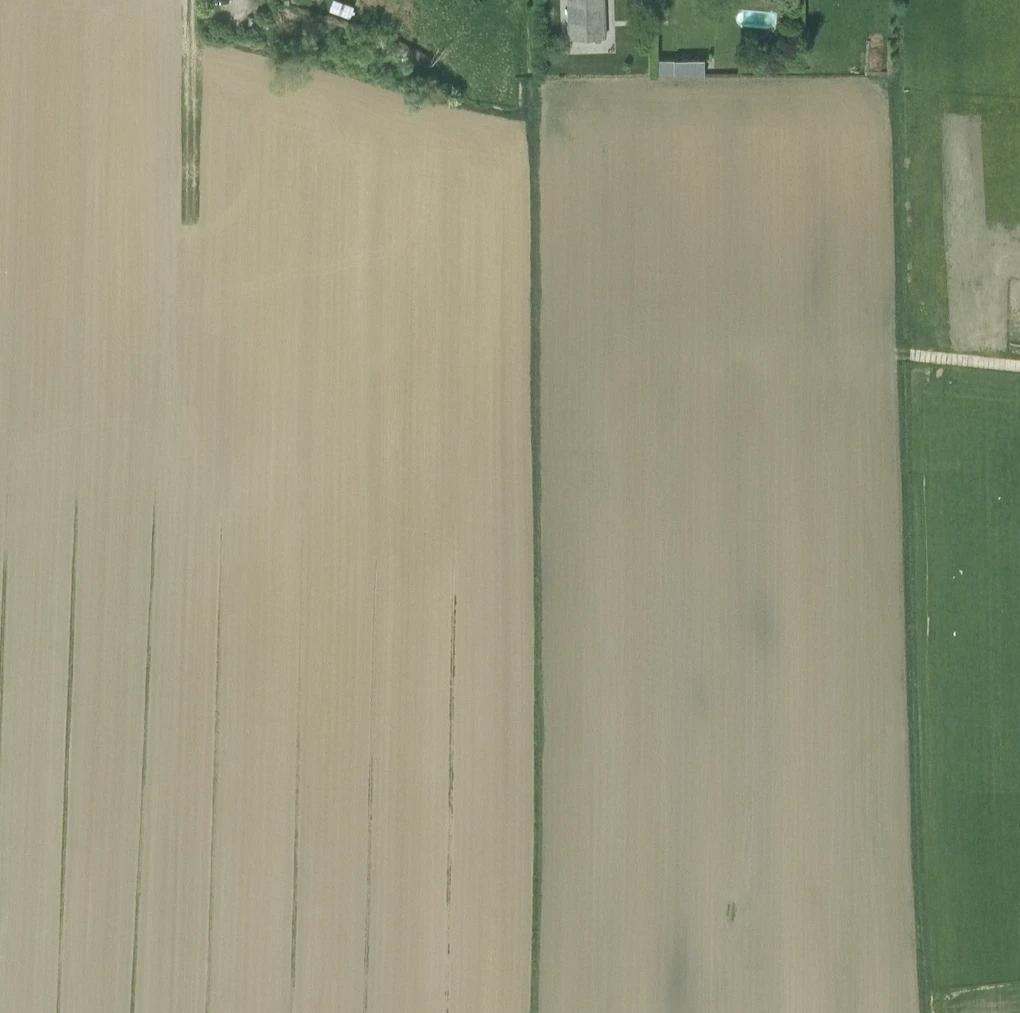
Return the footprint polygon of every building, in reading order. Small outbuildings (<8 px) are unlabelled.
[(605,37),(604,0),(567,0),(569,38),(605,37)] [(659,59),(659,74),(673,74),(673,75),(704,75),(704,59),(674,59),(659,59)]
